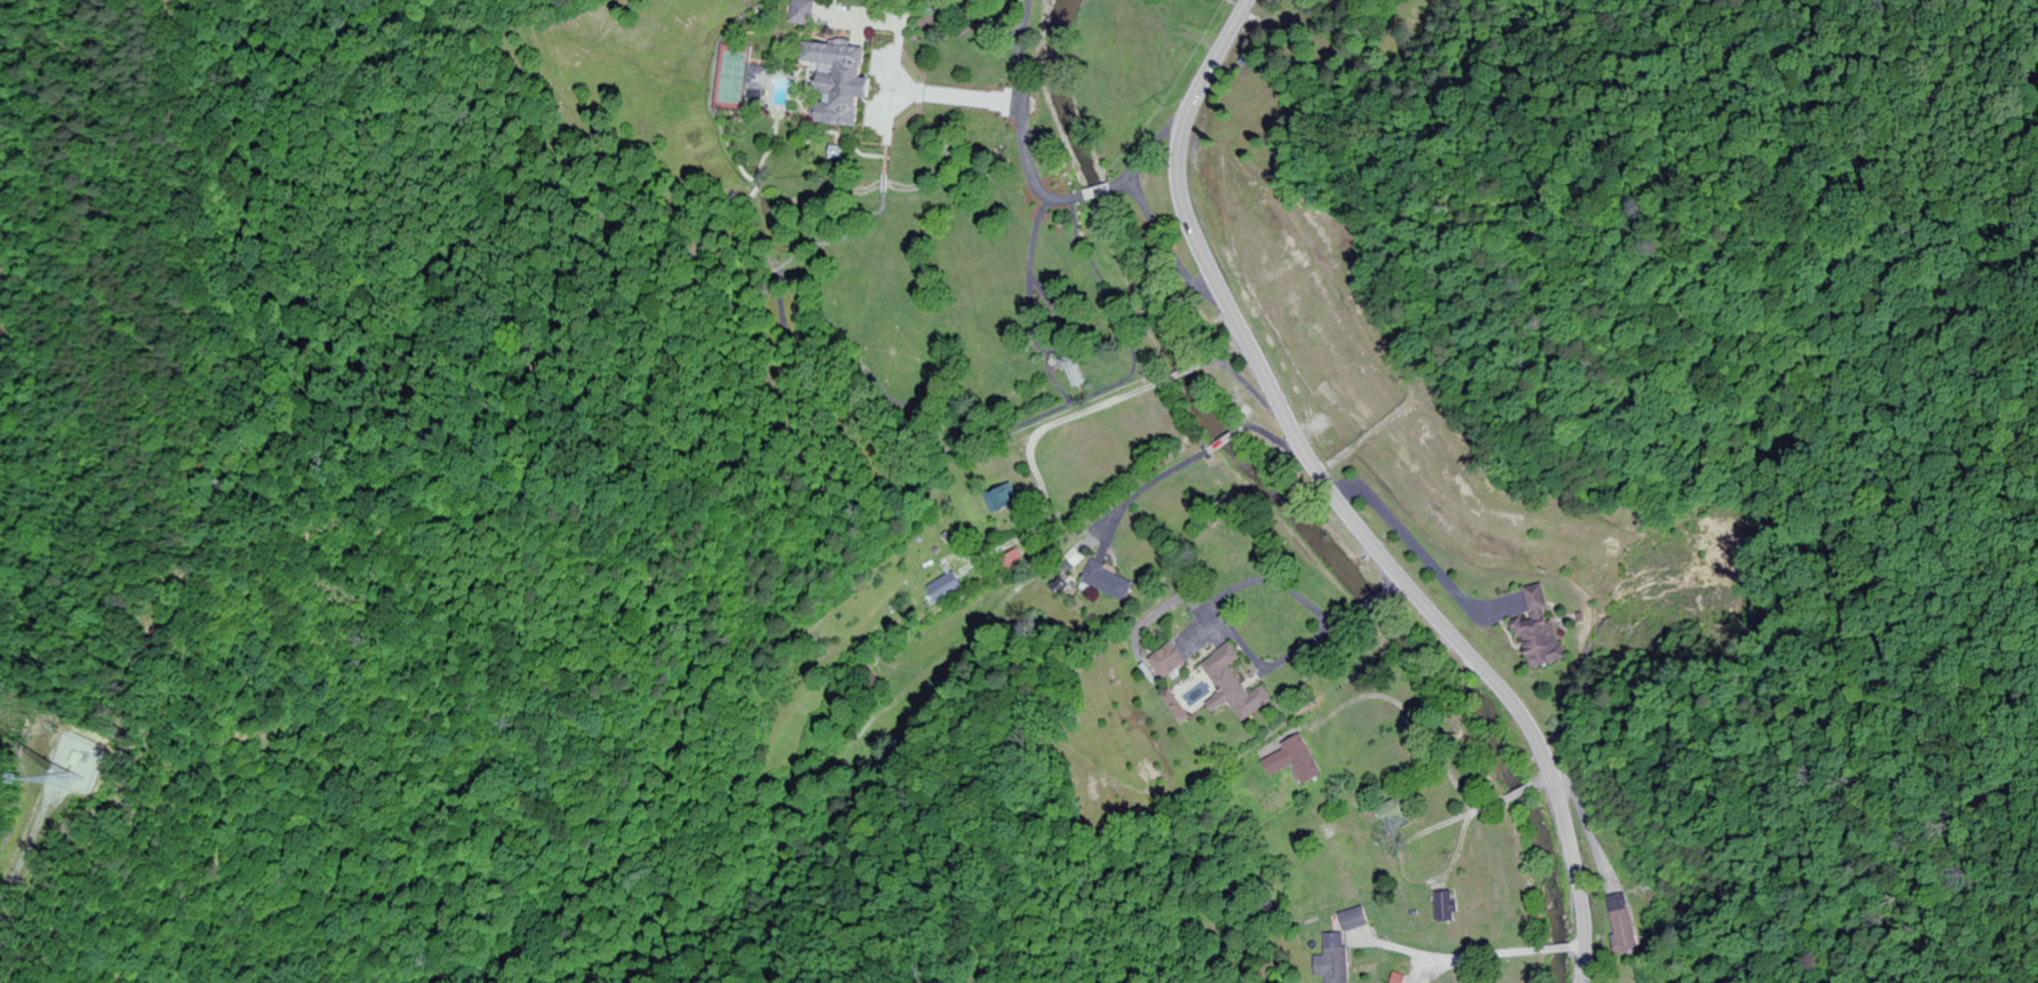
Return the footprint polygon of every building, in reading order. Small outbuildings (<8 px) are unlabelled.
[(802,0),(795,0),(791,24),(813,28),(817,3),(802,0)] [(862,130),(865,100),(875,101),(877,80),(867,80),(870,48),(808,42),(805,65),(823,66),(821,96),(824,96),(821,126),(862,130)] [(771,92),(771,68),(749,68),(749,92),(771,92)] [(1085,366),(1081,353),(1063,359),(1067,372),(1076,369),(1078,375),(1073,377),(1076,387),(1086,384),(1081,368),(1085,366)] [(1023,501),(1014,483),(987,497),(996,515),(1023,501)] [(1029,563),(1022,549),(1002,560),(1009,574),(1029,563)] [(1135,580),(1091,563),(1082,585),(1127,602),(1135,580)] [(929,587),(939,604),(966,588),(956,571),(929,587)] [(1524,588),(1531,617),(1517,621),(1530,669),(1563,660),(1542,583),(1524,588)] [(1149,662),(1165,681),(1189,662),(1174,642),(1149,662)] [(1204,663),(1224,693),(1209,703),(1216,713),(1232,702),(1245,722),(1276,701),(1266,686),(1252,695),(1233,667),(1245,659),(1235,643),(1204,663)] [(1294,766),(1303,785),(1324,775),(1305,734),(1282,745),(1284,751),(1262,761),(1269,777),(1294,766)] [(1408,819),(1403,801),(1379,808),(1384,825),(1408,819)] [(1458,901),(1456,901),(1456,892),(1437,892),(1437,922),(1458,922),(1458,901)] [(1639,950),(1625,894),(1607,898),(1621,954),(1639,950)] [(1322,978),(1322,982),(1346,982),(1346,935),(1322,935),(1322,957),(1313,957),(1313,978),(1322,978)]
